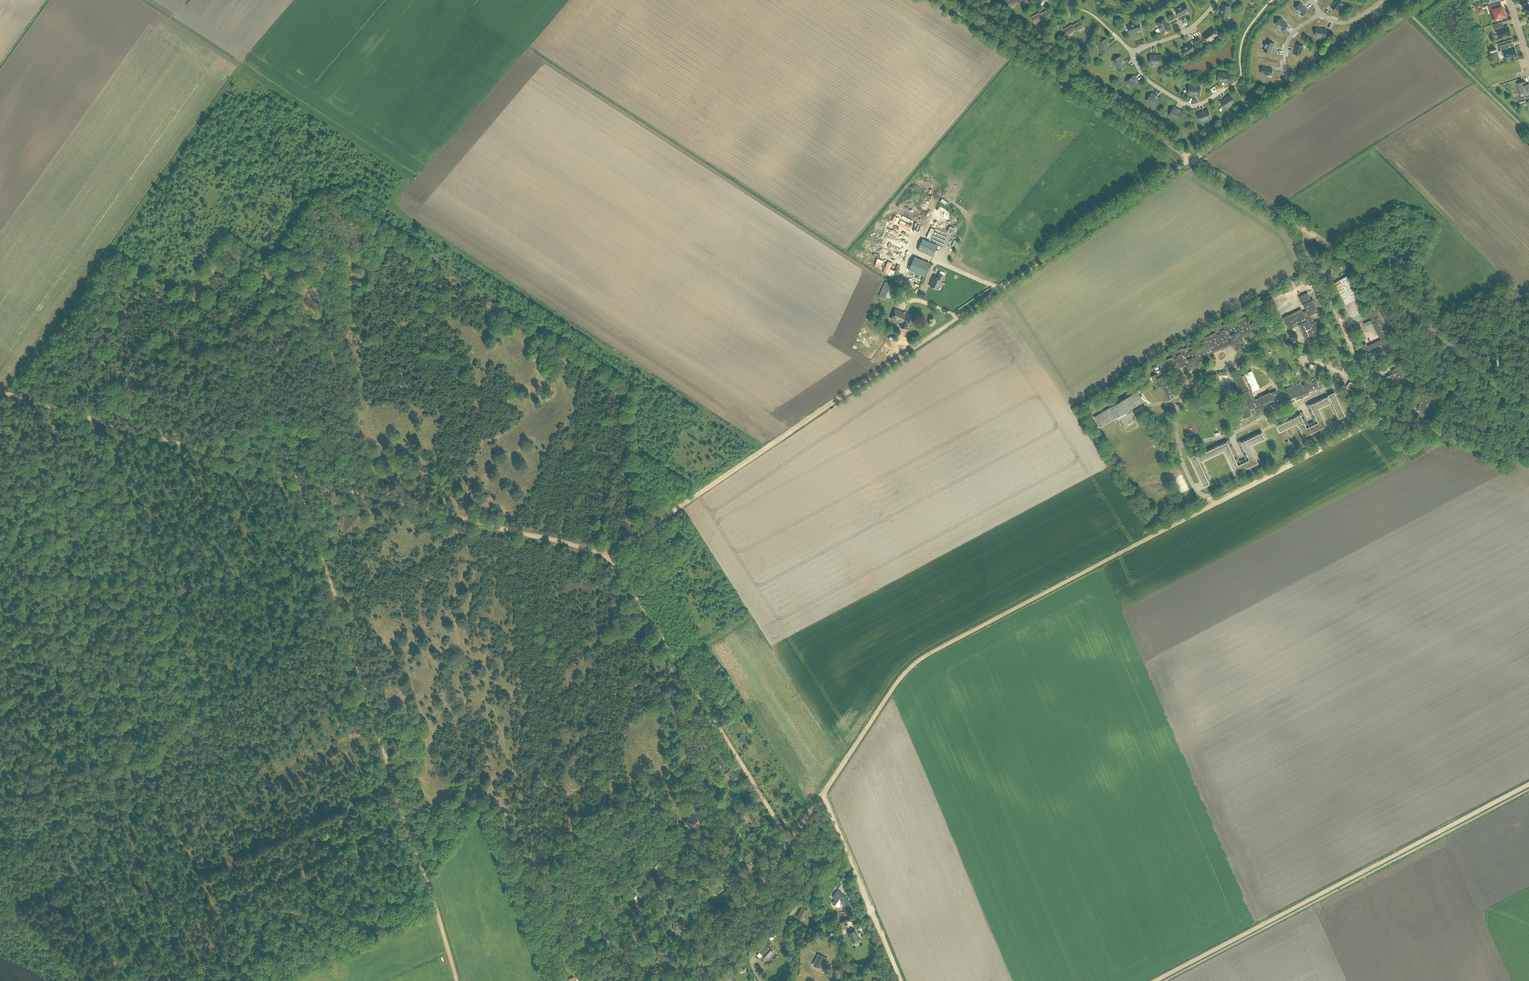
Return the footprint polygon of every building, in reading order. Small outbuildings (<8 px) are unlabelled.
[(1330,6),(1336,11),(1343,4),(1339,0),(1338,0),(1333,5),(1332,4),(1330,6)] [(1301,2),(1295,8),(1302,15),(1307,11),(1302,5),(1303,4),(1301,2)] [(1190,10),(1186,4),(1175,10),(1179,17),(1190,10)] [(1230,6),(1223,4),(1220,16),(1228,18),(1230,6)] [(1496,8),(1495,4),(1489,6),(1490,12),(1494,11),(1496,18),(1505,15),(1502,6),(1496,8)] [(1045,12),(1039,14),(1042,19),(1042,20),(1050,16),(1047,11),(1045,12)] [(1042,19),(1039,14),(1039,13),(1031,17),(1034,23),(1042,19)] [(1281,17),(1275,23),(1283,31),(1288,25),(1283,20),(1284,19),(1281,17)] [(1164,19),(1157,23),(1163,34),(1171,29),(1169,25),(1168,25),(1164,19)] [(1072,26),(1075,30),(1075,31),(1083,27),(1080,21),(1072,26)] [(1130,33),(1142,30),(1139,22),(1128,26),(1130,33)] [(1504,28),(1502,23),(1493,26),(1495,30),(1497,30),(1499,38),(1510,34),(1508,26),(1504,28)] [(1075,30),(1072,26),(1072,25),(1064,29),(1067,35),(1075,30)] [(1316,26),(1315,35),(1326,37),(1327,29),(1319,28),(1319,27),(1316,26)] [(1208,42),(1218,35),(1212,27),(1208,30),(1209,31),(1203,36),(1208,42)] [(1102,53),(1109,50),(1106,39),(1098,42),(1102,53)] [(1267,41),(1263,50),(1270,53),(1272,45),(1274,46),(1275,43),(1267,41)] [(1181,50),(1186,56),(1196,49),(1191,43),(1181,50)] [(1514,47),(1509,48),(1507,43),(1498,46),(1500,51),(1502,50),(1505,59),(1506,58),(1507,59),(1510,58),(1511,57),(1517,55),(1514,47)] [(1294,50),(1293,53),(1300,56),(1303,46),(1297,44),(1295,51),(1294,50)] [(1150,55),(1150,64),(1162,64),(1162,56),(1150,55)] [(1119,70),(1126,66),(1120,56),(1113,60),(1119,70)] [(1263,65),(1261,73),(1271,75),(1272,69),(1265,67),(1265,66),(1263,65)] [(1218,81),(1229,82),(1230,74),(1219,72),(1218,81)] [(1134,90),(1140,85),(1133,76),(1127,81),(1134,90)] [(1524,81),(1517,83),(1520,93),(1524,91),(1525,94),(1528,93),(1528,84),(1528,83),(1525,84),(1524,81)] [(1188,94),(1200,95),(1201,87),(1189,86),(1188,94)] [(1147,100),(1157,106),(1161,99),(1151,93),(1147,100)] [(1221,102),(1225,108),(1235,102),(1230,95),(1227,97),(1221,102)] [(1184,112),(1174,107),(1170,114),(1180,120),(1184,112)] [(1208,110),(1198,114),(1200,121),(1211,118),(1208,110)] [(947,222),(953,215),(948,211),(943,219),(947,222)] [(928,241),(923,239),(918,250),(933,257),(938,245),(928,241)] [(930,263),(914,256),(908,270),(924,277),(930,263)] [(944,275),(939,273),(937,277),(934,275),(932,280),(930,286),(937,289),(940,281),(941,282),(944,275)] [(1348,276),(1334,283),(1346,305),(1359,297),(1348,276)] [(897,286),(886,281),(879,297),(886,300),(887,297),(890,299),(893,293),(897,286)] [(1290,291),(1288,287),(1269,296),(1269,295),(1263,298),(1264,299),(1252,305),(1255,311),(1267,305),(1265,301),(1282,293),(1283,294),(1290,291)] [(1305,296),(1304,294),(1299,296),(1302,304),(1303,304),(1307,311),(1303,313),(1301,309),(1288,315),(1288,314),(1285,315),(1286,316),(1283,318),(1287,325),(1289,325),(1289,326),(1288,327),(1289,329),(1299,324),(1306,340),(1317,335),(1317,337),(1320,335),(1321,337),(1324,335),(1323,332),(1320,333),(1316,326),(1318,325),(1316,321),(1314,322),(1311,314),(1318,311),(1313,299),(1311,300),(1308,294),(1305,296)] [(906,313),(895,309),(891,318),(901,323),(900,326),(906,329),(911,317),(909,316),(910,313),(907,312),(906,313)] [(1389,333),(1378,309),(1369,314),(1379,337),(1380,336),(1381,339),(1367,346),(1366,343),(1359,346),(1362,353),(1367,351),(1370,356),(1393,346),(1387,333),(1389,333)] [(1249,320),(1247,315),(1227,325),(1226,323),(1214,328),(1216,332),(1202,339),(1205,346),(1190,353),(1187,347),(1184,348),(1183,347),(1171,353),(1173,356),(1159,363),(1159,364),(1153,367),(1156,374),(1152,376),(1157,387),(1161,386),(1168,400),(1174,397),(1172,394),(1176,392),(1167,371),(1185,363),(1189,370),(1200,365),(1199,361),(1213,355),(1212,353),(1231,344),(1232,346),(1243,341),(1242,337),(1256,330),(1253,324),(1250,325),(1248,320),(1249,320)] [(1397,371),(1396,368),(1391,370),(1393,373),(1386,376),(1390,385),(1395,384),(1394,382),(1404,377),(1401,370),(1397,371)] [(1252,389),(1253,391),(1260,388),(1252,371),(1245,374),(1247,378),(1246,379),(1247,381),(1248,380),(1251,387),(1250,387),(1251,390),(1252,389)] [(1242,376),(1242,375),(1234,378),(1239,390),(1238,390),(1240,394),(1241,394),(1247,406),(1240,409),(1244,418),(1251,414),(1252,413),(1253,414),(1262,409),(1263,410),(1267,408),(1266,408),(1268,407),(1267,404),(1274,400),(1276,404),(1282,402),(1277,390),(1271,392),(1270,391),(1259,397),(1259,398),(1256,399),(1251,390),(1250,387),(1247,381),(1246,379),(1244,375),(1242,376)] [(1323,385),(1318,375),(1314,377),(1316,380),(1313,381),(1312,380),(1302,385),(1300,381),(1283,389),(1287,399),(1295,395),(1297,399),(1306,395),(1305,392),(1308,391),(1308,392),(1323,385)] [(1350,381),(1346,387),(1355,392),(1358,386),(1350,381)] [(1328,395),(1339,418),(1345,415),(1334,392),(1328,395)] [(1432,397),(1423,394),(1422,397),(1419,396),(1417,401),(1420,402),(1417,409),(1426,412),(1432,397)] [(1328,397),(1310,405),(1318,422),(1307,428),(1304,422),(1298,425),(1303,436),(1327,426),(1319,408),(1331,403),(1328,397)] [(1277,425),(1280,431),(1304,421),(1301,414),(1277,425)] [(1297,425),(1280,432),(1281,434),(1298,427),(1297,425)] [(1201,461),(1224,450),(1235,474),(1259,463),(1250,445),(1265,438),(1262,432),(1241,442),(1250,459),(1238,465),(1227,441),(1198,455),(1201,461)] [(1196,454),(1190,457),(1204,486),(1210,484),(1196,454)] [(725,773),(733,780),(738,773),(731,766),(725,773)] [(760,822),(752,810),(748,813),(748,812),(745,811),(742,816),(745,818),(746,815),(747,814),(754,825),(760,822)] [(685,821),(695,825),(698,816),(689,812),(685,821)] [(659,862),(655,867),(663,873),(666,868),(659,862)] [(723,889),(719,884),(712,890),(716,895),(723,889)] [(636,894),(640,900),(644,896),(638,888),(634,890),(637,893),(636,894)] [(838,907),(841,903),(846,905),(849,900),(839,894),(841,892),(837,889),(832,897),(835,899),(832,903),(838,907)] [(802,906),(796,917),(802,920),(808,909),(802,906)] [(610,935),(604,926),(602,928),(603,930),(601,932),(604,938),(610,935)] [(848,932),(852,942),(860,938),(856,929),(848,932)] [(764,957),(763,957),(764,957),(767,954),(770,956),(773,952),(765,945),(764,944),(758,951),(759,952),(761,953),(762,955),(762,956),(764,957)] [(671,957),(659,954),(657,962),(669,965),(671,957)] [(817,956),(812,964),(819,968),(823,960),(826,962),(828,958),(822,955),(820,957),(817,956)]
